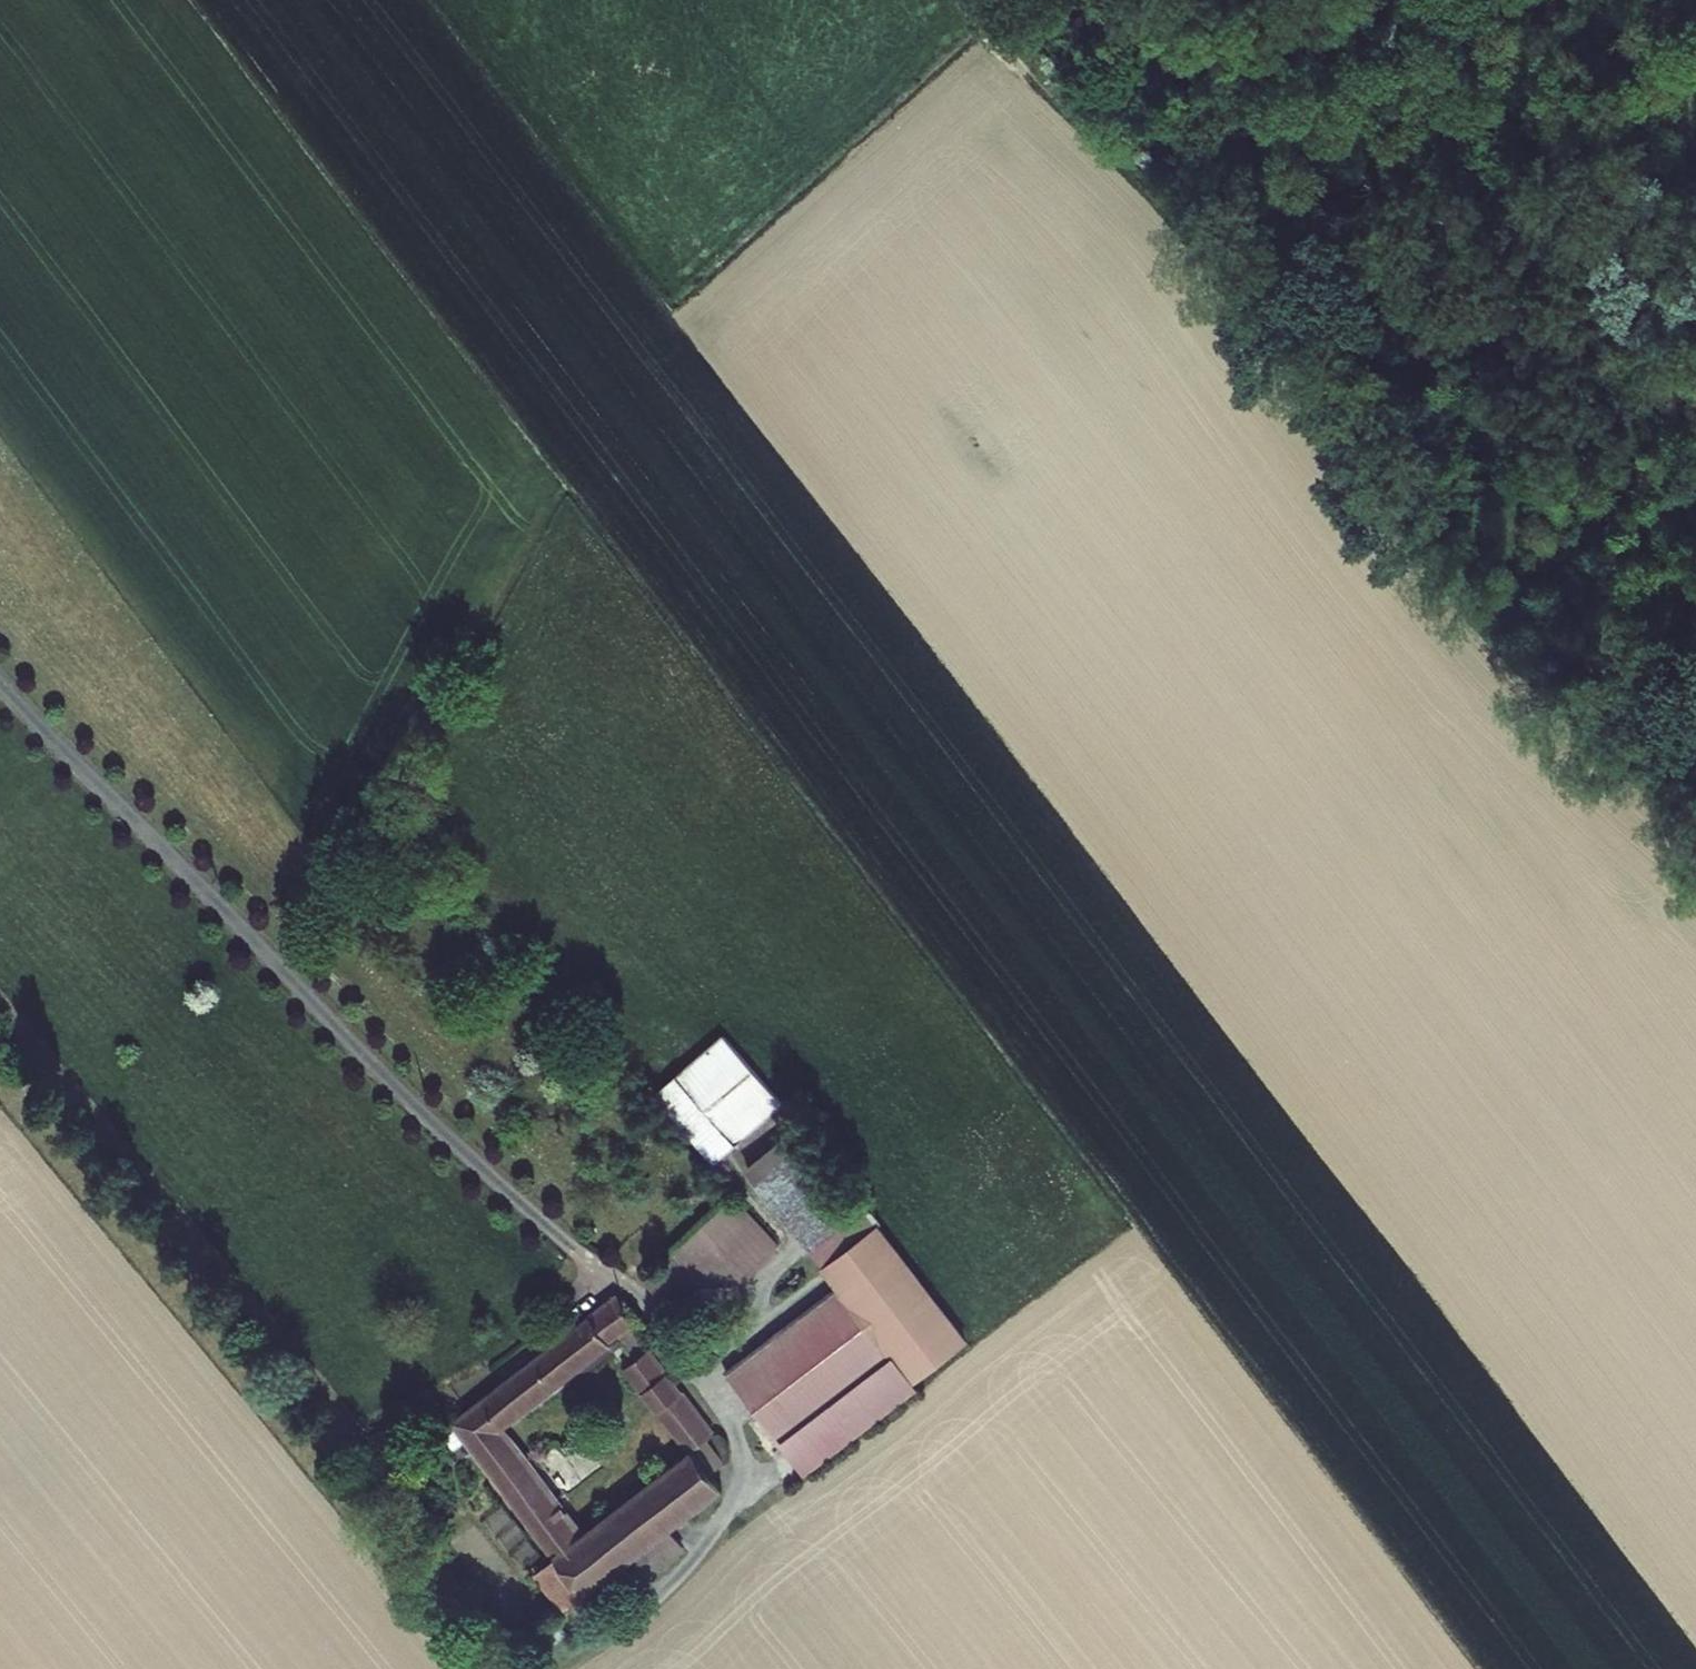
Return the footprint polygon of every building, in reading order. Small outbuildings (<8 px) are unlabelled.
[(695,1023),(620,1081),(677,1155),(752,1097),(695,1023)] [(821,1203),(757,1119),(717,1150),(809,1269),(702,1352),(782,1456),(945,1330),(865,1225),(838,1190),(821,1203)] [(718,1190),(644,1248),(677,1292),(752,1234),(718,1190)] [(491,1419),(619,1319),(606,1286),(439,1414),(549,1548),(575,1581),(598,1563),(602,1559),(705,1477),(680,1441),(576,1526),(491,1419)] [(620,1364),(680,1441),(700,1423),(629,1333),(619,1341),(629,1356),(620,1364)] [(575,1581),(549,1548),(527,1566),(554,1599),(575,1581)]
